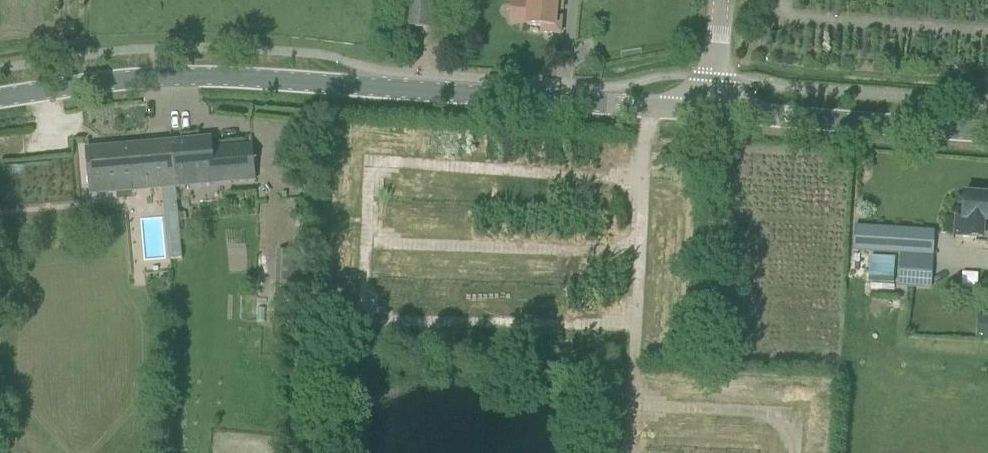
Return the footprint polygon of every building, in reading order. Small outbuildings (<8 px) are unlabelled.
[(396,29),(442,32),(445,0),(399,0),(396,29)] [(529,2),(511,1),(510,23),(527,25),(527,27),(542,28),(542,34),(560,35),(561,19),(556,19),(556,12),(562,12),(563,0),(529,0),(529,2)] [(252,146),(212,149),(211,140),(171,143),(174,188),(175,188),(255,181),(252,146)] [(145,191),(162,190),(174,188),(171,143),(86,151),(89,186),(145,182),(145,191)] [(964,196),(961,222),(955,222),(953,240),(975,242),(975,246),(987,247),(987,198),(964,196)] [(854,252),(934,257),(935,233),(855,228),(854,252)] [(167,238),(169,261),(172,261),(182,260),(180,241),(180,237),(167,238)] [(294,304),(295,255),(282,254),(281,291),(276,290),(275,303),(294,304)] [(933,274),(899,272),(898,287),(932,289),(933,274)] [(987,340),(987,316),(978,316),(977,340),(987,340)] [(281,322),(280,341),(292,341),(292,323),(281,322)]
